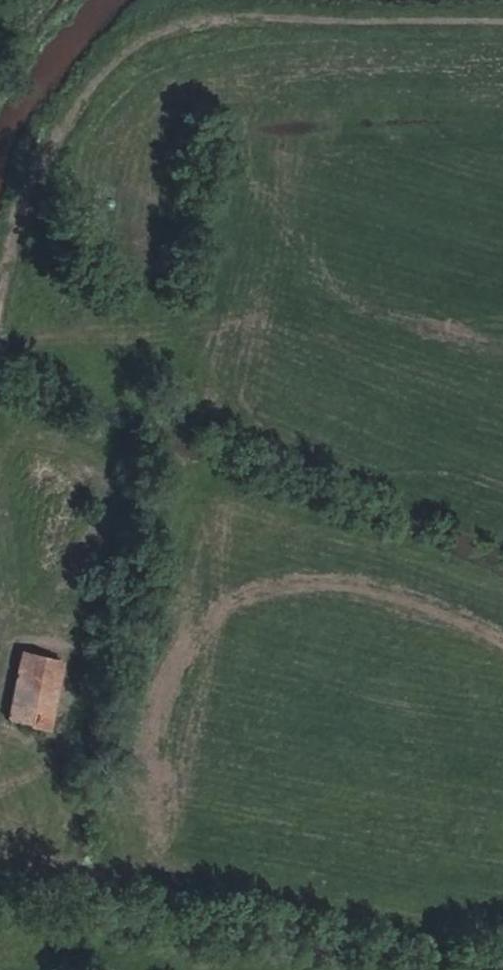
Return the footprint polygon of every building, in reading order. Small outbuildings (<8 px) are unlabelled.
[(15,650),(6,722),(52,727),(60,655),(15,650)]
